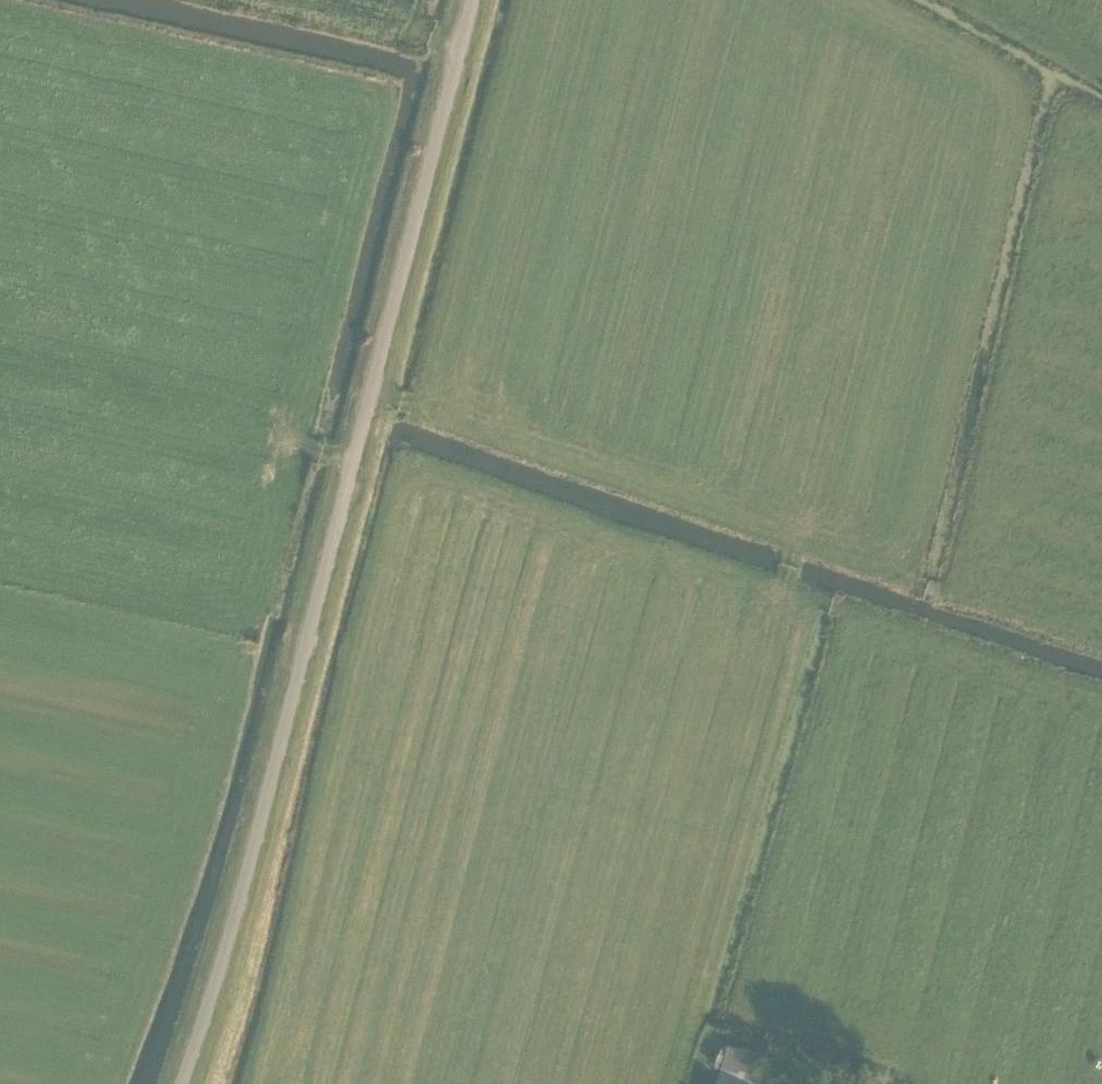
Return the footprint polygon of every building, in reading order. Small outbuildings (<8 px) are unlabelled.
[(718,1050),(714,1063),(722,1065),(726,1052),(718,1050)]
